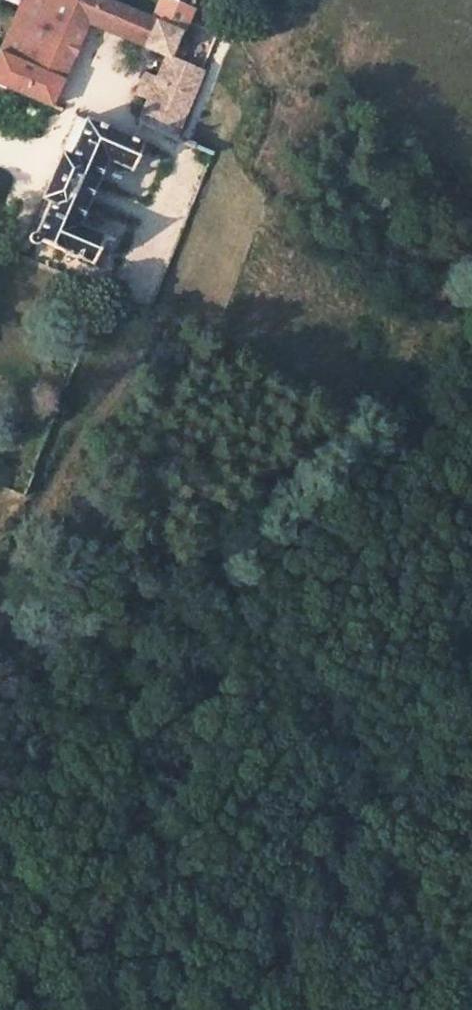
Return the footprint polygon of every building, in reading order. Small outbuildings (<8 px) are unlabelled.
[(179,135),(204,75),(180,64),(174,59),(183,38),(194,12),(165,0),(157,21),(104,0),(27,0),(0,60),(0,85),(55,109),(67,82),(65,81),(90,25),(148,48),(147,50),(171,60),(142,126),(175,141),(179,135)] [(144,147),(78,119),(44,199),(52,202),(35,241),(92,265),(105,236),(81,225),(108,161),(133,172),(144,147)]
